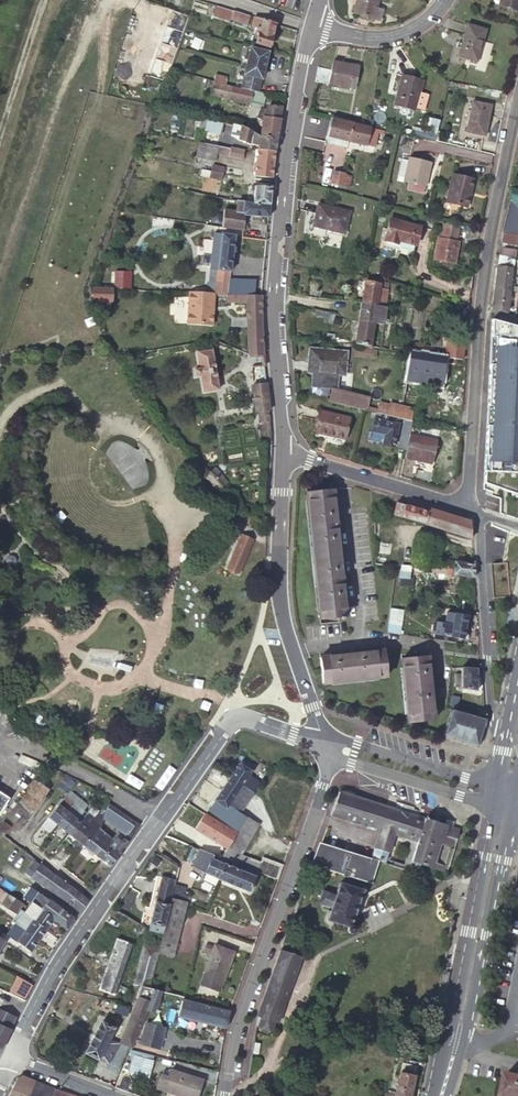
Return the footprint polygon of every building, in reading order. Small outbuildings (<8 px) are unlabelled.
[(353,10),(377,18),(381,7),(375,5),(377,0),(356,0),(353,10)] [(500,3),(517,8),(517,0),(500,0),(500,2),(500,3)] [(231,9),(216,5),(213,16),(228,20),(228,18),(231,9)] [(231,9),(228,18),(244,23),(246,13),(231,9)] [(257,27),(253,42),(268,46),(271,35),(269,35),(273,20),(252,14),(249,25),(257,27)] [(486,28),(468,23),(458,54),(477,60),(486,28)] [(250,90),(256,91),(266,51),(248,46),(239,83),(238,87),(239,87),(250,90)] [(318,65),(315,81),(354,88),(359,66),(333,60),(331,67),(318,65)] [(215,73),(213,80),(213,81),(223,83),(225,76),(215,73)] [(400,74),(392,103),(412,108),(420,80),(400,74)] [(223,83),(213,81),(209,94),(247,103),(250,90),(239,87),(238,87),(236,87),(223,83)] [(474,99),(467,129),(484,133),(491,103),(474,99)] [(261,118),(277,116),(279,104),(266,106),(261,118)] [(204,116),(201,115),(197,130),(219,134),(222,120),(208,117),(204,116)] [(259,132),(275,134),(278,116),(277,116),(261,118),(259,132)] [(329,117),(325,134),(330,135),(365,143),(369,126),(329,117)] [(230,137),(236,139),(239,124),(233,123),(230,137)] [(258,146),(273,148),(275,134),(259,132),(259,135),(239,124),(236,139),(244,142),(258,142),(258,146)] [(365,143),(373,145),(377,128),(369,126),(365,143)] [(228,154),(230,147),(219,144),(198,140),(195,153),(215,158),(216,151),(228,154)] [(255,172),(271,173),(273,148),(258,146),(255,172)] [(242,151),(242,149),(230,147),(228,154),(241,156),(242,155),(243,154),(243,153),(242,151)] [(407,177),(406,180),(426,185),(431,161),(412,156),(411,160),(407,177)] [(404,159),(400,175),(407,177),(411,160),(404,159)] [(342,193),(343,189),(346,175),(333,172),(329,189),(342,193)] [(452,173),(446,200),(465,204),(472,178),(452,173)] [(252,200),(268,201),(270,183),(253,182),(253,186),(252,200)] [(512,184),(509,198),(517,201),(517,186),(512,184)] [(502,230),(517,233),(517,230),(517,201),(509,198),(502,229),(502,230)] [(245,200),(236,199),(235,209),(244,210),(245,200)] [(244,213),(267,215),(268,201),(252,200),(245,200),(244,210),(244,213)] [(348,211),(318,203),(312,224),(343,232),(348,211)] [(222,225),(242,227),(244,213),(244,210),(235,209),(223,208),(222,225)] [(419,224),(390,218),(385,239),(398,242),(399,239),(415,242),(419,224)] [(436,237),(433,258),(453,261),(457,240),(455,240),(457,224),(442,221),(439,237),(436,237)] [(215,271),(222,231),(215,231),(208,270),(215,271)] [(226,292),(229,279),(236,233),(222,231),(215,271),(214,276),(213,281),(211,292),(217,292),(224,292),(226,292)] [(509,241),(510,233),(502,232),(500,243),(503,244),(503,241),(509,241)] [(509,290),(509,289),(513,257),(498,255),(494,289),(509,290)] [(120,269),(111,268),(110,283),(119,284),(120,269)] [(232,292),(245,293),(253,294),(255,280),(229,279),(226,292),(232,292)] [(361,304),(383,307),(387,281),(380,279),(379,283),(364,281),(361,304)] [(205,280),(203,291),(210,292),(211,292),(213,281),(209,281),(205,280)] [(93,299),(109,299),(110,286),(93,286),(93,299)] [(494,289),(491,308),(506,309),(509,290),(494,289)] [(203,291),(187,290),(188,323),(200,324),(210,325),(210,292),(203,291)] [(246,354),(261,354),(259,294),(253,294),(245,293),(232,292),(226,292),(224,292),(224,299),(245,301),(246,351),(246,354)] [(93,299),(94,308),(108,308),(109,299),(93,299)] [(361,304),(359,322),(374,324),(375,317),(381,318),(383,307),(361,304)] [(313,310),(312,322),(333,324),(334,312),(313,310)] [(491,318),(489,353),(486,401),(485,443),(483,483),(517,493),(517,476),(510,475),(510,472),(517,472),(517,322),(491,318)] [(359,322),(355,345),(376,347),(378,337),(372,336),(374,324),(359,322)] [(432,335),(432,345),(440,346),(442,336),(432,335)] [(446,355),(462,357),(464,337),(449,335),(446,355)] [(422,353),(433,353),(434,349),(427,348),(427,344),(413,342),(411,351),(422,353)] [(308,348),(305,372),(344,376),(346,352),(308,348)] [(208,349),(195,352),(197,368),(192,369),(193,375),(199,374),(201,390),(215,388),(208,349)] [(410,351),(408,365),(419,367),(422,353),(411,351),(410,351)] [(419,367),(431,368),(433,353),(422,353),(419,367)] [(443,369),(445,355),(433,353),(431,368),(443,369)] [(268,409),(264,383),(253,385),(256,411),(261,411),(268,409)] [(331,389),(328,400),(346,404),(350,393),(331,389)] [(346,404),(361,408),(365,409),(366,405),(368,397),(350,393),(346,404)] [(366,405),(365,409),(386,414),(389,403),(379,401),(377,407),(366,405)] [(399,417),(410,419),(413,407),(389,401),(389,403),(386,414),(387,414),(399,417)] [(318,412),(313,434),(343,441),(348,418),(318,412)] [(392,444),(399,417),(387,414),(386,420),(373,417),(370,430),(383,433),(381,441),(392,444)] [(262,435),(270,434),(269,424),(263,425),(261,426),(262,435)] [(408,435),(402,459),(430,465),(435,441),(408,435)] [(121,437),(104,452),(122,473),(131,466),(138,476),(148,468),(121,437)] [(210,483),(220,476),(213,468),(204,476),(210,483)] [(210,483),(216,490),(225,482),(220,476),(210,483)] [(306,491),(314,617),(334,616),(334,619),(337,618),(337,616),(342,615),(339,584),(344,583),(343,575),(339,575),(336,527),(340,527),(339,517),(335,517),(332,489),(306,491)] [(379,492),(371,489),(366,502),(375,505),(377,499),(379,492)] [(390,494),(379,492),(377,499),(388,502),(390,494)] [(471,518),(431,506),(429,510),(397,501),(393,513),(470,537),(471,518)] [(379,534),(377,543),(391,544),(392,536),(379,534)] [(421,535),(413,568),(438,571),(451,573),(453,560),(447,559),(438,558),(432,556),(433,552),(436,539),(421,535)] [(251,540),(244,536),(230,565),(237,569),(251,540)] [(374,562),(388,564),(391,544),(377,543),(374,562)] [(464,554),(455,553),(454,558),(453,560),(463,562),(464,554)] [(456,573),(473,576),(474,576),(473,564),(463,562),(453,560),(451,573),(456,573)] [(413,568),(400,566),(398,577),(412,578),(413,568)] [(455,580),(456,573),(451,573),(438,571),(437,577),(455,580)] [(396,589),(412,590),(412,578),(398,577),(396,589)] [(471,590),(460,588),(460,598),(469,600),(471,590)] [(394,606),(392,617),(398,618),(400,618),(402,607),(394,606)] [(443,624),(466,627),(467,615),(445,612),(443,624)] [(398,618),(392,617),(391,628),(399,629),(400,618),(398,618)] [(464,639),(466,627),(443,624),(442,636),(464,639)] [(315,657),(318,683),(379,678),(377,651),(346,654),(345,650),(339,651),(339,655),(315,657)] [(420,656),(394,659),(400,721),(425,718),(423,689),(426,688),(425,679),(422,680),(420,656)] [(478,690),(477,667),(462,667),(462,671),(462,682),(462,685),(478,690)] [(486,719),(485,719),(455,709),(446,737),(477,747),(478,744),(486,719)] [(238,760),(227,776),(239,784),(248,790),(255,780),(246,774),(251,766),(242,760),(241,762),(238,760)] [(67,793),(68,791),(77,779),(67,775),(58,787),(67,793)] [(239,784),(227,776),(212,799),(214,800),(210,805),(221,812),(222,810),(226,804),(235,791),(239,784)] [(48,789),(36,779),(18,803),(31,813),(48,789)] [(247,799),(251,793),(248,790),(239,784),(235,791),(247,799)] [(55,825),(69,835),(85,815),(86,816),(88,813),(84,810),(87,805),(68,791),(67,793),(62,799),(71,805),(55,825)] [(238,812),(247,799),(235,791),(226,804),(234,809),(238,812)] [(338,791),(330,813),(418,841),(411,861),(446,872),(452,852),(458,834),(451,831),(452,827),(443,824),(338,791)] [(47,819),(55,825),(71,805),(62,799),(47,819)] [(139,824),(107,802),(104,813),(102,817),(130,836),(139,824)] [(31,813),(18,803),(8,816),(21,826),(31,813)] [(226,804),(222,810),(229,815),(234,809),(226,804)] [(69,835),(82,845),(92,833),(90,831),(91,827),(89,826),(92,821),(98,825),(101,822),(102,817),(104,813),(97,812),(95,818),(88,813),(86,816),(85,815),(69,835)] [(233,831),(230,829),(203,812),(194,826),(225,845),(226,844),(233,831)] [(237,819),(230,829),(233,831),(226,844),(240,852),(257,824),(244,816),(240,821),(237,819)] [(443,824),(452,827),(454,822),(445,819),(443,824)] [(82,845),(101,859),(114,842),(96,828),(98,825),(92,821),(89,826),(91,827),(90,831),(92,833),(82,845)] [(0,823),(0,832),(5,835),(10,828),(1,822),(0,823)] [(121,843),(125,839),(119,835),(116,839),(121,843)] [(101,859),(110,866),(122,847),(127,840),(125,839),(121,843),(116,839),(114,842),(101,859)] [(321,844),(319,843),(313,859),(330,865),(329,869),(341,873),(341,874),(346,876),(346,875),(369,882),(372,873),(375,861),(372,860),(338,849),(321,844)] [(384,862),(387,850),(376,846),(373,859),(372,858),(372,860),(375,861),(376,860),(384,862)] [(216,877),(222,863),(223,860),(198,851),(191,867),(207,873),(216,877)] [(261,858),(257,872),(278,879),(283,865),(261,858)] [(313,859),(311,864),(329,869),(330,865),(313,859)] [(256,873),(230,862),(229,866),(222,863),(216,877),(248,891),(256,873)] [(68,904),(79,912),(87,901),(86,900),(74,890),(59,879),(40,864),(29,879),(68,904)] [(207,873),(203,881),(213,885),(216,877),(207,873)] [(170,899),(173,885),(175,880),(161,877),(149,930),(161,937),(170,899)] [(345,925),(350,924),(356,906),(361,892),(359,889),(339,882),(334,895),(330,906),(326,919),(345,925)] [(184,888),(173,885),(170,899),(185,902),(186,903),(187,897),(182,895),(184,888)] [(330,906),(334,895),(322,891),(319,902),(330,906)] [(53,919),(67,928),(74,918),(37,894),(30,903),(34,907),(53,919)] [(6,895),(0,905),(0,906),(8,912),(14,901),(6,895)] [(172,957),(185,902),(170,899),(161,937),(158,951),(158,954),(172,957)] [(34,907),(28,915),(47,927),(53,919),(34,907)] [(23,912),(15,923),(38,939),(46,928),(47,927),(28,915),(23,912)] [(30,950),(31,949),(38,939),(15,923),(6,934),(6,935),(30,950)] [(350,924),(345,925),(344,928),(344,929),(346,931),(347,932),(348,932),(350,932),(351,931),(352,930),(352,928),(352,926),(352,925),(351,924),(350,924)] [(137,941),(122,935),(99,990),(122,999),(127,987),(119,984),(137,941)] [(235,953),(215,946),(200,989),(220,996),(235,953)] [(151,980),(158,954),(158,951),(143,948),(135,984),(139,985),(143,987),(149,989),(151,980)] [(298,957),(279,950),(268,984),(256,1017),(258,1018),(272,1022),(275,1023),(298,957)] [(32,985),(20,979),(16,986),(28,992),(32,985)] [(168,984),(151,980),(149,989),(155,990),(162,992),(166,993),(168,984)] [(149,989),(143,987),(138,998),(143,999),(136,1015),(143,1017),(146,1011),(155,990),(149,989)] [(162,992),(155,990),(146,1011),(153,1014),(162,992)] [(228,1029),(231,1014),(181,1000),(177,1015),(228,1029)] [(15,1019),(0,1013),(0,1050),(15,1019)] [(143,1017),(136,1015),(134,1013),(124,1036),(134,1040),(143,1017)] [(270,1030),(272,1022),(258,1018),(256,1025),(256,1026),(257,1033),(264,1035),(270,1030)] [(111,1027),(97,1021),(83,1053),(98,1059),(98,1058),(108,1062),(116,1042),(106,1038),(111,1027)] [(165,1027),(146,1022),(140,1043),(159,1047),(165,1027)] [(153,1060),(140,1055),(134,1071),(147,1076),(153,1060)] [(399,1072),(415,1074),(416,1067),(401,1064),(399,1072)] [(399,1072),(394,1094),(394,1095),(410,1095),(415,1074),(399,1072)] [(505,1095),(510,1095),(517,1095),(517,1074),(510,1072),(505,1095)] [(185,1095),(204,1095),(208,1081),(177,1073),(175,1079),(162,1075),(159,1088),(185,1095)] [(55,1089),(22,1078),(16,1080),(8,1095),(52,1095),(55,1089)]
